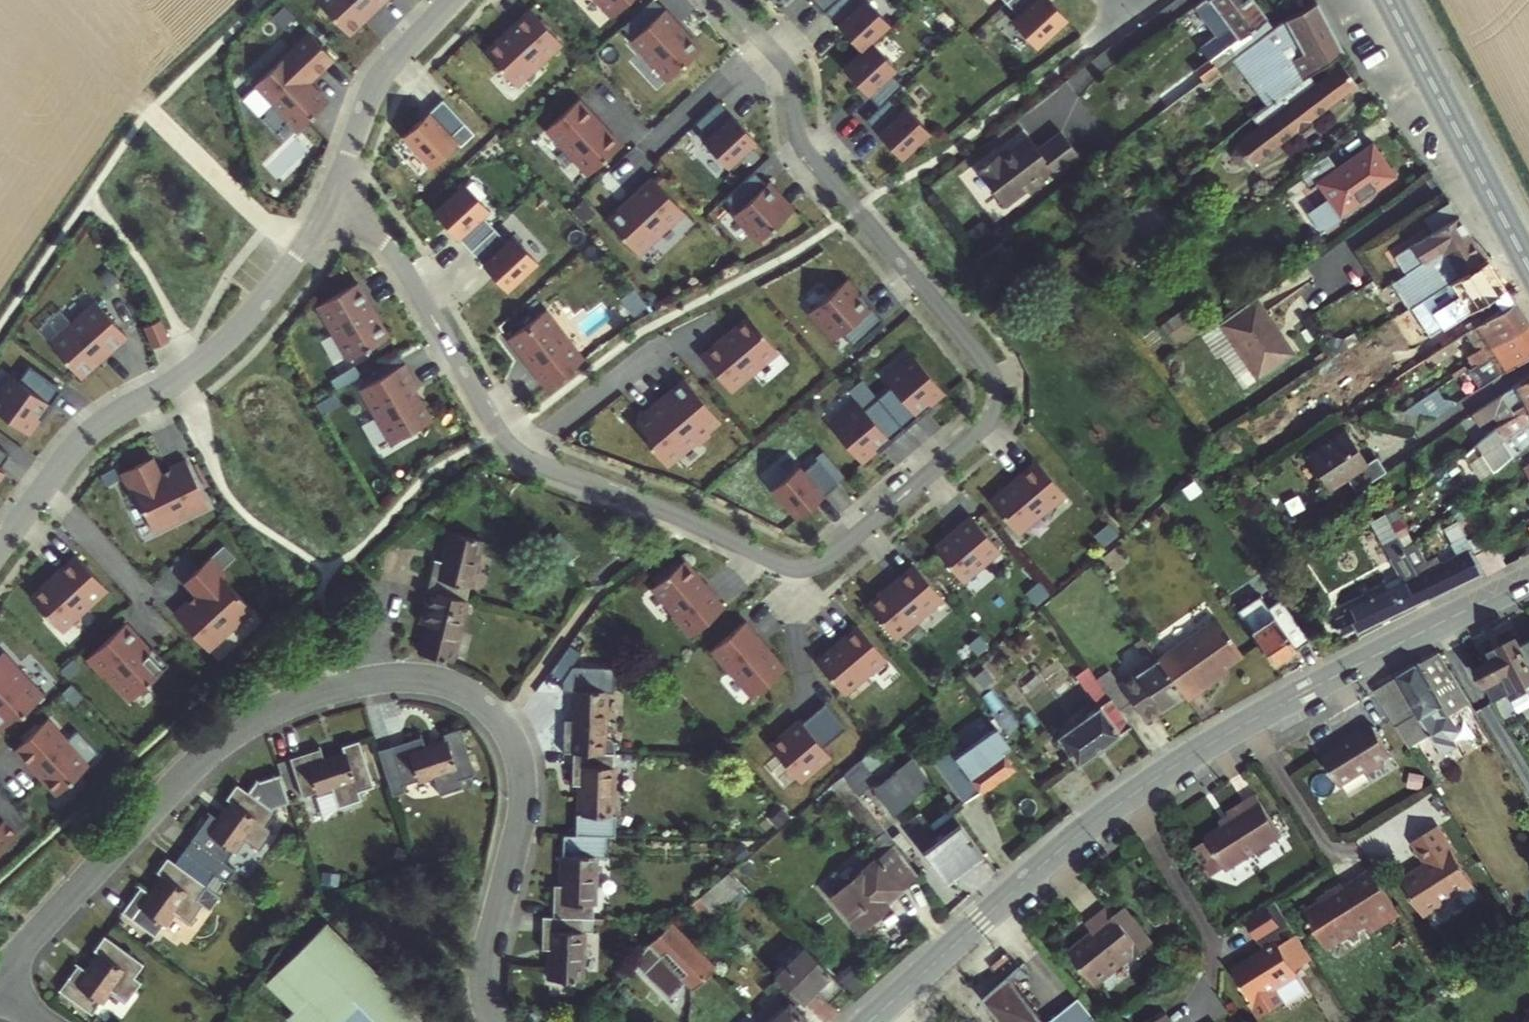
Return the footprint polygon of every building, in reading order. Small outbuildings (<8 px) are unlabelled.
[(354,21),(369,5),(368,3),(371,0),(332,0),(354,21)] [(541,0),(525,0),(513,11),(515,13),(505,21),(504,20),(488,35),(518,67),(543,44),(545,46),(566,27),(541,0)] [(675,0),(661,0),(636,24),(672,63),(705,33),(675,0)] [(866,35),(876,26),(895,9),(887,0),(833,0),(866,35)] [(1017,4),(1042,32),(1072,4),(1069,0),(1022,0),(1017,4)] [(1192,7),(1216,37),(1199,50),(1208,62),(1194,73),(1201,83),(1213,74),(1225,65),(1273,29),(1253,5),(1248,0),(1201,0),(1192,7)] [(1273,29),(1225,65),(1265,117),(1343,55),(1312,8),(1287,19),(1273,29)] [(337,43),(313,18),(258,68),(301,114),(330,87),(311,66),(337,43)] [(848,53),(884,92),(894,83),(908,70),(896,57),(901,53),(876,26),(866,35),(848,53)] [(458,72),(418,110),(445,140),(473,115),(467,108),(480,96),(458,72)] [(1305,89),(1281,107),(1303,137),(1313,129),(1310,124),(1358,90),(1345,72),(1312,96),(1305,89)] [(624,129),(584,83),(550,114),(592,160),(624,129)] [(884,92),(870,105),(907,144),(935,117),(911,91),(905,95),(894,83),(884,92)] [(724,85),(700,107),(713,120),(708,125),(733,152),(762,125),(724,85)] [(1233,178),(1236,179),(1285,143),(1288,148),(1303,137),(1281,107),(1240,138),(1245,146),(1222,163),(1233,178)] [(1039,116),(1019,131),(1023,137),(1014,144),(1010,138),(990,153),(1015,187),(1037,171),(1040,176),(1057,163),(1054,159),(1065,151),(1068,155),(1092,136),(1075,113),(1051,131),(1039,116)] [(1019,131),(1010,138),(1014,144),(1023,137),(1019,131)] [(1322,157),(1300,172),(1313,189),(1320,184),(1329,196),(1305,213),(1317,230),(1341,212),(1394,174),(1373,146),(1340,170),(1327,153),(1322,157)] [(759,155),(730,182),(742,195),(739,198),(765,225),(773,218),(795,197),(782,183),(786,179),(774,166),(771,168),(759,155)] [(611,204),(643,239),(689,196),(657,161),(636,180),(637,182),(628,190),(627,189),(611,204)] [(468,167),(438,195),(512,274),(542,247),(517,220),(510,226),(487,200),(493,194),(468,167)] [(1437,256),(1461,240),(1438,207),(1416,223),(1424,235),(1388,260),(1400,277),(1436,254),(1437,256)] [(773,218),(765,225),(769,228),(776,221),(773,218)] [(1385,290),(1400,313),(1440,288),(1477,264),(1461,240),(1437,256),(1436,254),(1400,277),(1383,288),(1385,290)] [(853,263),(849,266),(861,281),(865,277),(853,263)] [(1506,308),(1477,264),(1440,288),(1446,296),(1454,290),(1477,326),(1506,308)] [(849,266),(817,294),(841,323),(847,318),(858,331),(888,305),(867,280),(868,279),(866,277),(861,281),(849,266)] [(321,291),(352,345),(393,321),(382,302),(380,303),(374,292),(376,291),(362,267),(321,291)] [(82,281),(45,332),(83,359),(96,342),(95,341),(102,331),(104,332),(120,309),(82,281)] [(547,296),(512,323),(525,341),(527,339),(534,349),(533,350),(550,373),(587,344),(570,322),(568,323),(547,296)] [(1247,300),(1209,327),(1247,381),(1287,355),(1247,300)] [(726,323),(705,341),(736,377),(757,359),(755,357),(781,334),(753,301),(736,315),(737,316),(728,324),(726,323)] [(1480,356),(1520,328),(1506,308),(1477,326),(1463,335),(1476,354),(1464,363),(1468,368),(1482,360),(1480,356)] [(726,323),(728,324),(737,316),(736,315),(726,323)] [(144,329),(152,348),(170,340),(162,322),(144,329)] [(1466,398),(1528,355),(1528,342),(1520,328),(1480,356),(1482,360),(1468,368),(1452,378),(1466,398)] [(384,362),(409,348),(403,338),(379,353),(384,362)] [(883,435),(933,392),(935,394),(937,392),(933,387),(947,374),(920,342),(891,366),(896,372),(882,383),(869,394),(865,389),(836,413),(864,445),(878,433),(882,437),(882,438),(885,436),(883,435)] [(1447,346),(1426,360),(1431,368),(1452,353),(1447,346)] [(384,362),(364,374),(395,428),(436,405),(425,385),(423,386),(417,376),(423,372),(409,348),(384,362)] [(0,383),(0,397),(28,417),(39,402),(43,404),(64,375),(32,352),(21,366),(16,362),(0,383)] [(643,396),(641,409),(652,421),(651,428),(671,451),(700,426),(705,427),(711,422),(712,416),(725,405),(689,363),(665,383),(668,387),(657,396),(643,396)] [(947,374),(933,387),(936,391),(951,379),(947,374)] [(1528,410),(1528,378),(1495,400),(1506,418),(1489,429),(1496,437),(1528,410)] [(1452,407),(1417,401),(1396,415),(1428,423),(1452,407)] [(39,402),(28,417),(32,420),(43,405),(43,404),(39,402)] [(1496,437),(1498,443),(1479,453),(1490,471),(1526,439),(1528,437),(1528,410),(1496,437)] [(1428,423),(1396,415),(1392,415),(1389,431),(1410,436),(1428,423)] [(7,458),(1,454),(12,440),(0,431),(0,468),(7,458)] [(864,445),(867,449),(882,437),(878,433),(864,445)] [(1337,485),(1345,498),(1377,477),(1368,462),(1358,468),(1336,434),(1296,460),(1320,496),(1337,485)] [(159,516),(210,490),(187,442),(171,450),(173,454),(164,459),(156,441),(124,456),(135,478),(139,475),(159,516)] [(804,451),(776,475),(802,504),(843,469),(822,444),(808,456),(804,451)] [(1070,482),(1039,447),(994,489),(1017,515),(1042,493),(1048,500),(1070,482)] [(1528,481),(1528,464),(1517,470),(1525,484),(1528,481)] [(938,532),(968,567),(1005,535),(976,500),(938,532)] [(1351,636),(1424,600),(1412,577),(1399,550),(1395,543),(1379,508),(1362,520),(1379,555),(1394,586),(1370,599),(1328,620),(1337,639),(1349,632),(1351,636)] [(1424,600),(1479,573),(1474,565),(1468,557),(1458,539),(1445,545),(1447,549),(1442,552),(1444,557),(1430,564),(1413,529),(1395,543),(1399,550),(1412,577),(1424,600)] [(434,559),(426,590),(466,601),(482,540),(449,531),(442,561),(434,559)] [(49,566),(32,581),(62,614),(88,590),(90,593),(111,574),(78,539),(58,558),(59,559),(50,568),(49,566)] [(661,569),(657,572),(679,598),(676,600),(694,622),(730,592),(688,546),(672,559),(661,569)] [(1468,557),(1474,565),(1479,573),(1481,577),(1498,567),(1486,547),(1468,557)] [(183,604),(217,641),(241,619),(245,619),(263,603),(232,570),(236,567),(220,549),(192,575),(205,589),(199,596),(196,592),(183,604)] [(950,586),(920,551),(874,593),(902,626),(950,586)] [(670,553),(657,564),(661,569),(672,559),(674,557),(670,553)] [(1280,611),(1261,583),(1254,588),(1274,616),(1280,611)] [(450,662),(466,601),(426,590),(417,623),(425,625),(418,654),(450,662)] [(1239,598),(1227,607),(1268,668),(1303,643),(1288,622),(1276,630),(1268,620),(1259,626),(1239,598)] [(736,655),(758,681),(789,655),(750,606),(715,636),(733,657),(736,655)] [(143,624),(128,608),(89,644),(104,660),(109,656),(133,683),(171,648),(155,631),(148,637),(139,628),(143,624)] [(846,625),(821,646),(846,677),(872,656),(874,659),(891,644),(861,609),(845,623),(846,625)] [(1211,620),(1152,662),(1177,697),(1182,702),(1207,684),(1217,677),(1213,671),(1236,655),(1211,620)] [(5,711),(23,696),(45,674),(4,633),(0,638),(0,711),(5,711)] [(1491,661),(1475,671),(1494,703),(1528,682),(1528,668),(1511,639),(1487,654),(1491,661)] [(1161,708),(1177,697),(1152,662),(1145,667),(1133,650),(1121,659),(1133,676),(1117,687),(1105,669),(1089,680),(1102,697),(1114,712),(1129,702),(1142,721),(1161,708)] [(1433,657),(1369,696),(1405,753),(1425,740),(1439,761),(1453,752),(1428,715),(1435,709),(1432,705),(1438,701),(1444,712),(1459,702),(1433,657)] [(1089,680),(1080,667),(1067,676),(1090,708),(1051,737),(1072,766),(1125,728),(1114,712),(1102,697),(1089,680)] [(560,718),(559,750),(570,751),(601,752),(603,690),(571,689),(569,718),(560,718)] [(70,724),(51,703),(17,735),(60,779),(90,752),(67,727),(70,724)] [(799,710),(769,736),(800,772),(830,746),(799,710)] [(374,744),(389,792),(403,787),(400,779),(431,770),(436,789),(460,782),(457,774),(473,770),(458,723),(439,729),(441,735),(421,741),(417,730),(374,744)] [(1005,749),(993,733),(985,739),(979,730),(936,762),(965,801),(1007,769),(996,754),(1005,749)] [(1345,739),(1348,744),(1315,766),(1332,793),(1355,779),(1358,782),(1373,773),(1371,769),(1387,759),(1369,732),(1357,739),(1354,734),(1345,739)] [(337,806),(352,802),(358,800),(355,791),(372,786),(358,739),(340,745),(342,753),(322,759),(319,748),(288,758),(301,797),(316,792),(331,788),(337,806)] [(610,815),(612,753),(601,752),(570,751),(569,784),(578,784),(577,814),(572,814),(572,834),(593,835),(612,836),(613,815),(610,815)] [(909,758),(869,788),(888,813),(928,784),(909,758)] [(850,766),(838,776),(853,796),(866,785),(850,766)] [(245,790),(234,782),(224,796),(231,802),(220,819),(209,811),(181,851),(213,873),(221,862),(223,864),(243,836),(260,848),(273,829),(267,824),(275,812),(270,808),(271,805),(287,800),(277,772),(256,779),(254,777),(245,790)] [(835,778),(811,798),(820,809),(834,796),(881,853),(826,903),(854,934),(880,909),(878,907),(915,875),(881,832),(880,834),(835,778)] [(357,818),(352,802),(337,806),(331,788),(316,792),(327,827),(357,818)] [(20,821),(6,806),(0,812),(0,839),(20,821)] [(1220,827),(1225,834),(1199,850),(1202,853),(1186,864),(1205,890),(1219,879),(1222,883),(1274,847),(1247,808),(1237,816),(1220,827)] [(916,821),(903,830),(944,884),(960,872),(981,857),(947,810),(921,828),(916,821)] [(590,918),(593,835),(572,834),(560,834),(558,885),(551,884),(549,917),(580,918),(590,918)] [(1414,880),(1397,891),(1419,926),(1446,909),(1448,911),(1470,897),(1433,837),(1409,852),(1423,874),(1414,880)] [(213,873),(181,851),(172,863),(164,857),(153,873),(159,878),(148,894),(138,888),(120,914),(154,938),(172,913),(187,924),(200,905),(207,910),(215,897),(209,893),(202,888),(213,873)] [(692,898),(711,917),(740,888),(723,871),(692,898)] [(213,873),(202,888),(209,893),(219,878),(213,873)] [(1358,903),(1374,893),(1368,885),(1353,894),(1358,903)] [(1394,926),(1374,893),(1358,903),(1353,894),(1341,902),(1338,898),(1332,901),(1324,906),(1327,911),(1301,927),(1324,963),(1362,939),(1366,946),(1381,937),(1380,935),(1394,926)] [(711,917),(692,898),(682,907),(703,927),(711,917)] [(1252,915),(1270,947),(1294,933),(1275,901),(1252,915)] [(1094,983),(1133,953),(1143,946),(1146,951),(1156,943),(1127,905),(1116,913),(1109,905),(1087,922),(1095,931),(1068,951),(1094,983)] [(549,917),(539,916),(538,950),(547,950),(546,979),(578,980),(580,918),(549,917)] [(321,923),(266,978),(311,1021),(397,1021),(398,1021),(411,1008),(321,923)] [(712,970),(665,924),(662,927),(708,973),(712,970)] [(642,947),(689,992),(708,973),(662,927),(642,947)] [(142,964),(103,936),(91,951),(98,956),(86,973),(76,966),(57,992),(91,1017),(110,991),(126,1002),(139,983),(132,978),(142,964)] [(797,946),(769,976),(798,1005),(811,991),(823,1004),(828,999),(839,988),(797,946)] [(1137,958),(1146,951),(1143,946),(1133,953),(1137,958)] [(1310,973),(1295,949),(1277,960),(1274,955),(1248,970),(1229,982),(1243,1005),(1239,1007),(1248,1021),(1271,1021),(1280,1016),(1273,1006),(1296,992),(1293,986),(1291,984),(1310,973)] [(988,962),(975,972),(982,981),(995,971),(988,962)] [(995,999),(987,1005),(999,1021),(1043,1021),(1016,984),(995,999)] [(752,1018),(755,1021),(801,1021),(775,997),(752,1018)] [(1082,1013),(1070,1021),(1088,1021),(1082,1013)]
